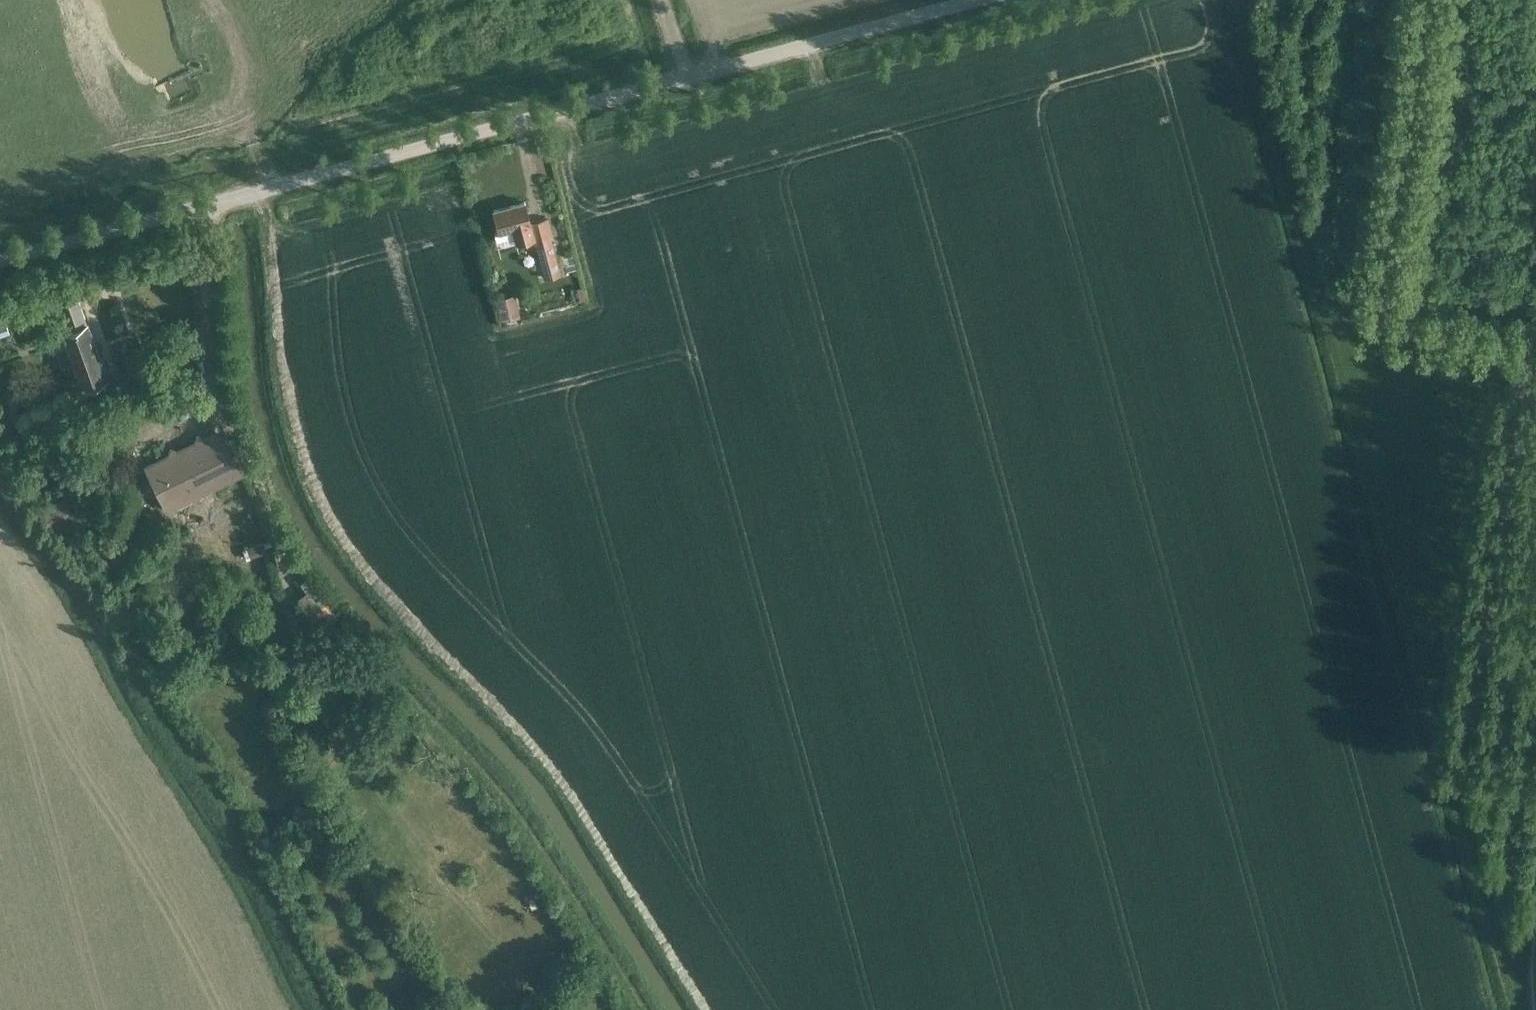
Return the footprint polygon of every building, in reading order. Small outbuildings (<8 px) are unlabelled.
[(551,235),(547,218),(529,223),(524,202),(493,210),(499,233),(513,229),(516,241),(533,236),(539,260),(544,277),(559,273),(549,236),(551,235)] [(514,296),(496,300),(500,319),(518,314),(514,296)] [(82,386),(106,376),(77,297),(58,304),(67,329),(62,331),(70,355),(65,357),(68,364),(73,362),(82,386)] [(0,320),(0,335),(9,332),(5,319),(0,320)] [(211,433),(145,465),(167,508),(241,472),(227,444),(224,446),(220,438),(211,433)] [(261,540),(246,546),(250,556),(265,550),(261,540)]
